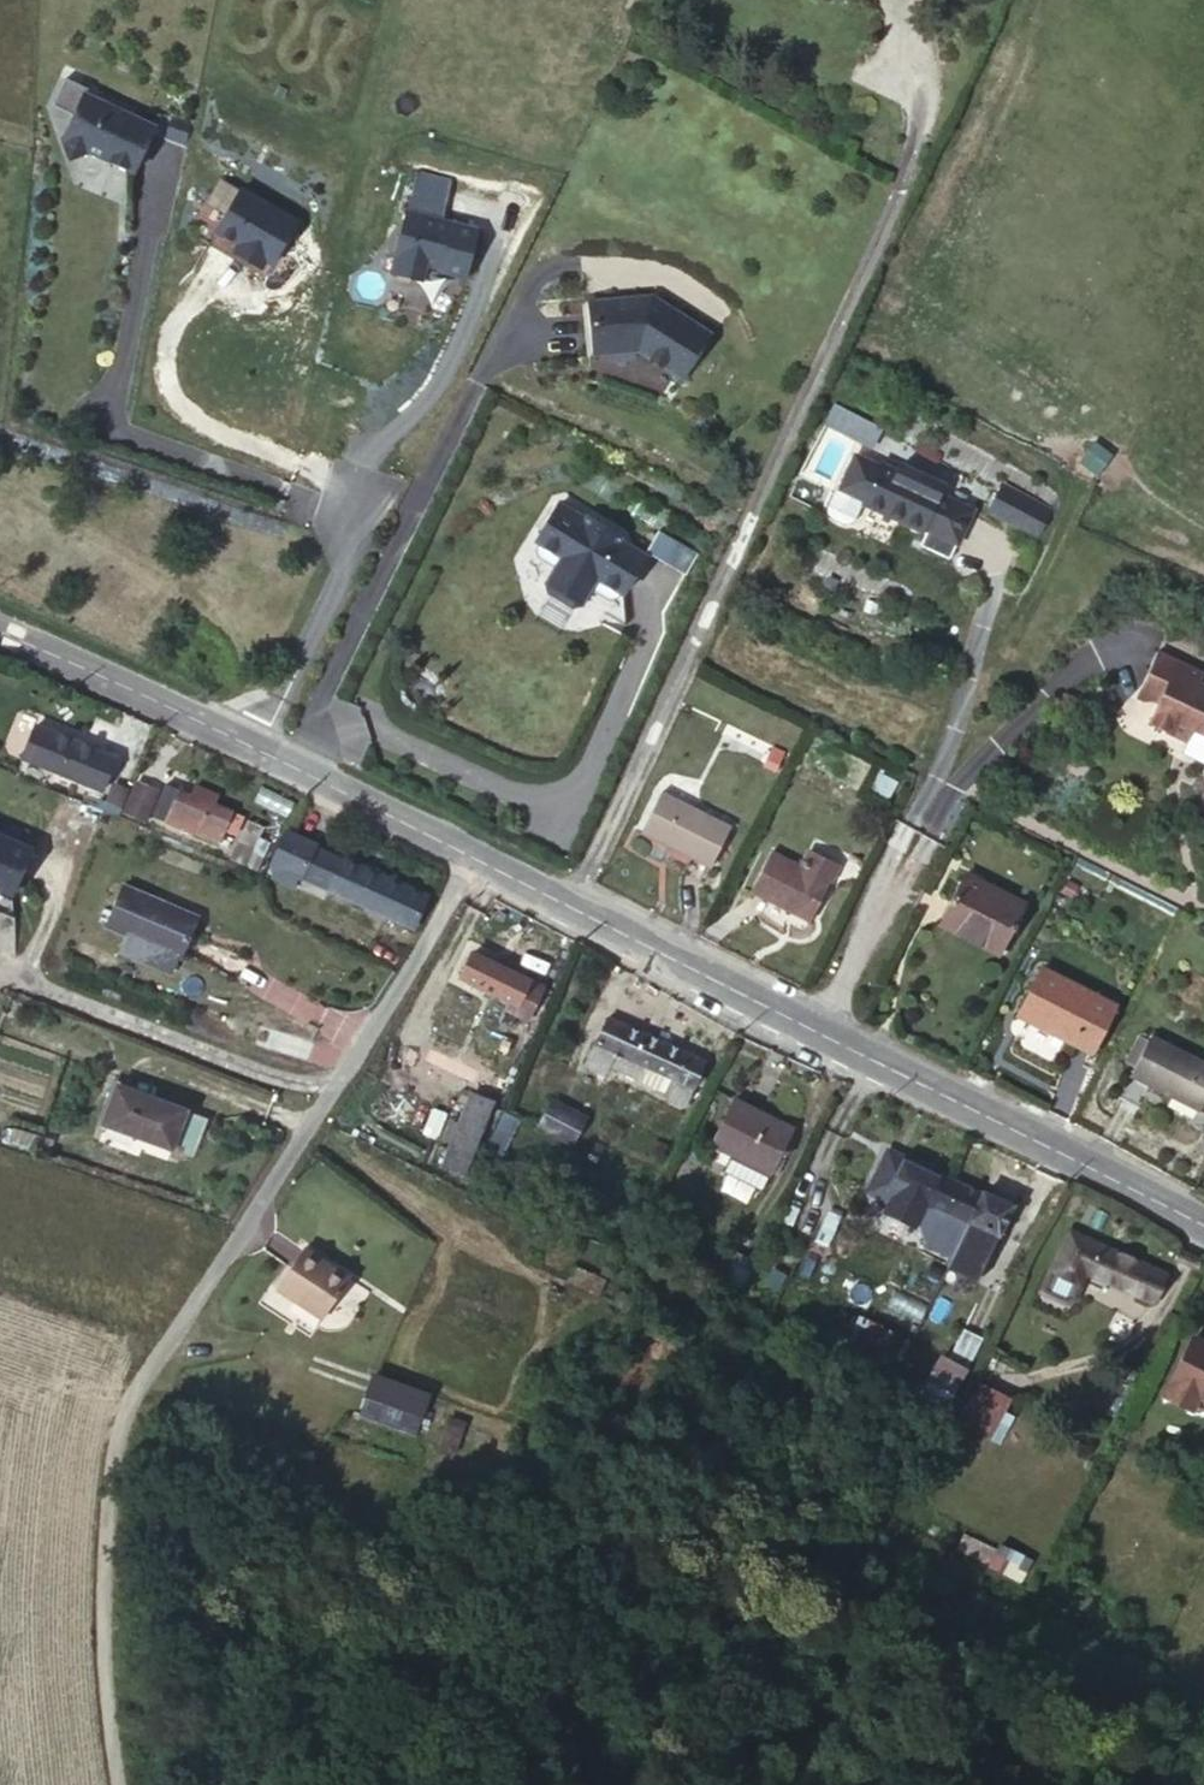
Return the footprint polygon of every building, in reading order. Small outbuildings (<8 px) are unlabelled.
[(82,85),(59,75),(47,103),(68,112),(58,135),(66,154),(85,148),(130,167),(150,124),(120,110),(119,113),(104,106),(105,103),(79,92),(82,85)] [(453,180),(419,170),(391,273),(424,282),(428,269),(468,280),(481,231),(442,221),(453,180)] [(244,184),(212,233),(274,273),(306,224),(244,184)] [(697,333),(638,296),(575,302),(578,328),(585,328),(588,356),(626,352),(668,379),(697,333)] [(816,415),(809,433),(855,454),(863,436),(816,415)] [(924,505),(926,501),(889,482),(866,470),(864,474),(839,464),(824,495),(847,507),(845,512),(910,544),(913,538),(944,555),(961,522),(924,505)] [(896,470),(889,482),(926,501),(932,488),(896,470)] [(845,512),(847,507),(824,495),(815,490),(804,511),(835,528),(845,512)] [(1031,542),(1042,520),(997,497),(985,522),(1031,542)] [(605,541),(571,519),(567,524),(542,508),(519,544),(544,560),(528,585),(531,595),(554,609),(563,607),(579,581),(604,597),(627,562),(602,546),(605,541)] [(641,535),(629,555),(666,579),(679,559),(641,535)] [(1124,695),(1144,702),(1138,712),(1129,732),(1165,749),(1170,741),(1201,757),(1203,752),(1203,702),(1183,691),(1188,681),(1142,659),(1124,695)] [(1119,704),(1138,712),(1144,702),(1124,695),(1119,704)] [(108,760),(34,726),(20,759),(92,792),(108,760)] [(146,800),(127,790),(113,820),(132,829),(146,800)] [(154,794),(146,814),(204,839),(214,816),(202,811),(205,803),(184,793),(179,805),(154,794)] [(716,832),(639,798),(621,838),(699,873),(716,832)] [(257,858),(290,873),(304,845),(271,829),(257,858)] [(0,844),(0,896),(13,902),(32,858),(0,844)] [(290,873),(323,888),(335,860),(304,845),(290,873)] [(787,877),(756,864),(737,904),(798,930),(828,872),(797,858),(787,877)] [(335,860),(323,888),(321,891),(407,932),(421,901),(335,860)] [(1012,919),(951,890),(928,937),(988,965),(1012,919)] [(181,922),(107,891),(89,933),(164,963),(181,922)] [(451,985),(490,1005),(506,1013),(518,993),(462,963),(451,985)] [(1105,1022),(1031,987),(1009,1030),(1081,1066),(1105,1022)] [(500,1024),(506,1013),(490,1005),(484,1017),(500,1024)] [(688,1067),(595,1026),(574,1070),(595,1079),(603,1068),(657,1091),(652,1104),(668,1111),(688,1067)] [(1139,1046),(1106,1108),(1122,1117),(1137,1095),(1186,1119),(1203,1084),(1203,1076),(1139,1046)] [(118,1083),(101,1129),(171,1151),(186,1108),(118,1083)] [(780,1133),(720,1104),(697,1152),(757,1180),(780,1133)] [(558,1118),(536,1105),(526,1124),(549,1135),(558,1118)] [(450,1165),(473,1116),(455,1108),(444,1136),(431,1132),(423,1152),(434,1158),(450,1165)] [(502,1158),(520,1117),(502,1109),(484,1150),(502,1158)] [(450,1165),(434,1158),(423,1180),(439,1188),(450,1165)] [(934,1188),(880,1162),(875,1168),(864,1164),(846,1201),(867,1209),(871,1199),(917,1221),(934,1188)] [(958,1240),(980,1250),(982,1251),(998,1219),(985,1212),(990,1202),(977,1195),(972,1205),(934,1188),(917,1221),(941,1232),(958,1240)] [(935,1245),(952,1252),(958,1240),(941,1232),(935,1245)] [(967,1276),(980,1250),(958,1240),(952,1252),(945,1266),(967,1276)] [(1068,1295),(1085,1262),(1056,1248),(1033,1295),(1065,1311),(1072,1297),(1068,1295)] [(286,1253),(260,1293),(305,1323),(331,1284),(286,1253)] [(1068,1295),(1072,1297),(1126,1322),(1141,1289),(1085,1262),(1068,1295)] [(934,1339),(914,1383),(942,1394),(978,1317),(958,1309),(944,1341),(934,1339)] [(1169,1342),(1139,1400),(1163,1412),(1169,1399),(1203,1418),(1203,1360),(1169,1342)] [(432,1394),(372,1374),(358,1415),(418,1436),(432,1394)] [(996,1432),(1012,1394),(981,1381),(964,1419),(996,1432)]
